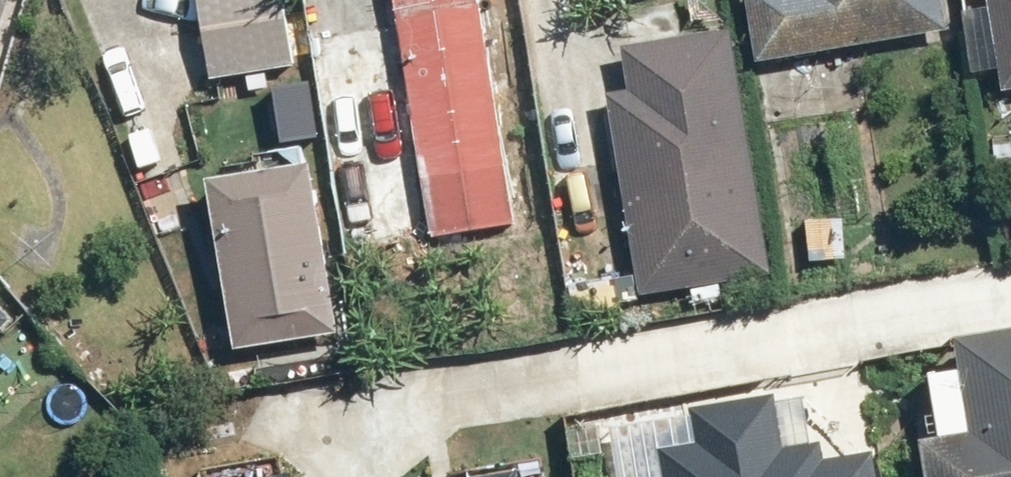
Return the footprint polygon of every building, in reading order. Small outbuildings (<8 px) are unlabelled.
[(202,83),(292,67),(280,0),(187,0),(202,83)] [(749,65),(939,32),(933,0),(738,0),(749,65)] [(996,97),(1010,94),(1010,0),(980,0),(996,97)] [(471,5),(387,22),(432,241),(516,224),(471,5)] [(723,32),(614,50),(621,94),(602,97),(635,297),(763,276),(730,77),(723,32)] [(197,188),(225,358),(336,340),(308,170),(197,188)] [(941,342),(957,436),(904,446),(909,476),(1010,476),(1010,330),(941,342)] [(875,449),(829,458),(825,433),(787,440),(776,382),(693,397),(700,430),(662,437),(669,476),(880,476),(875,449)]
